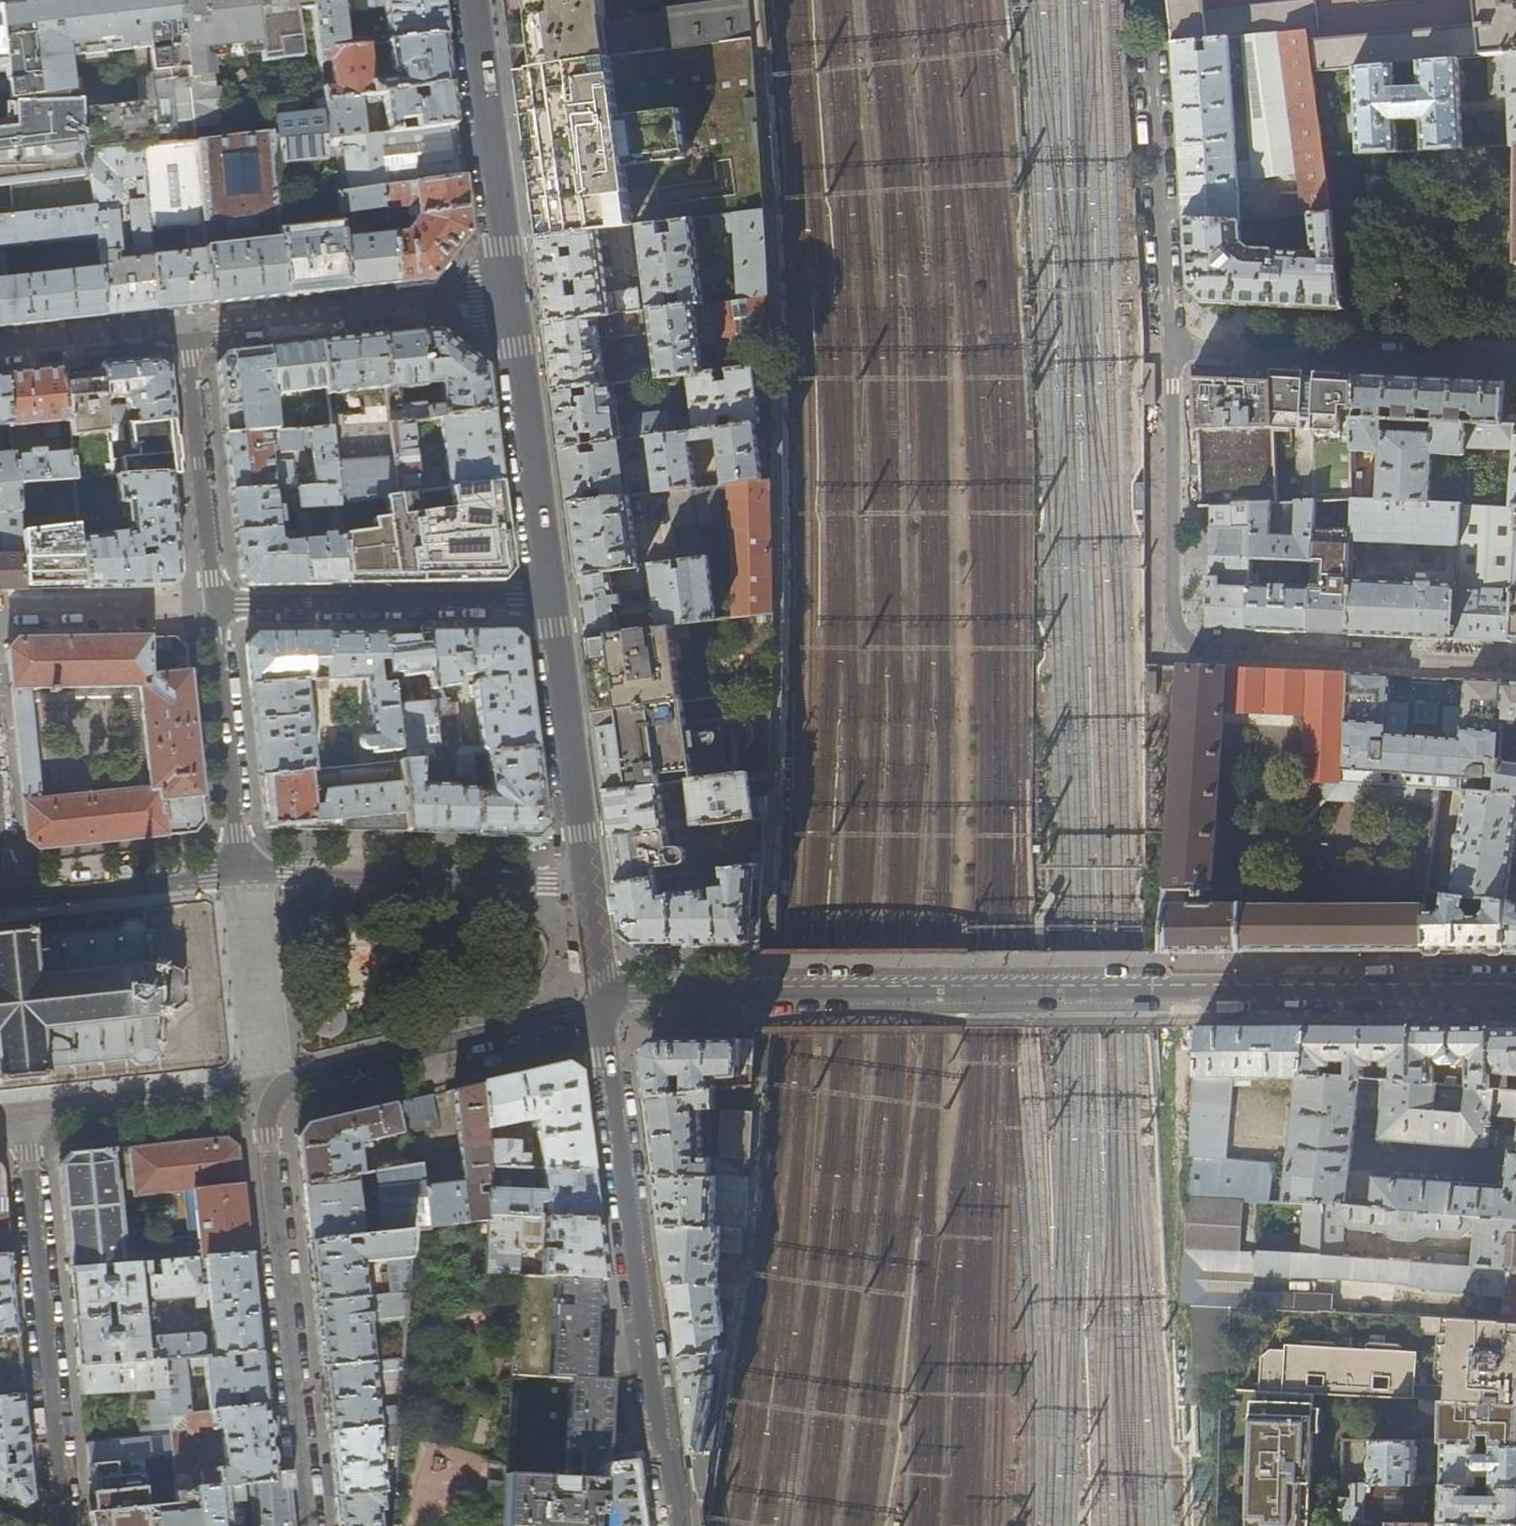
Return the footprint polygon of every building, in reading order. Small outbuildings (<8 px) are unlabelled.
[(93,206),(88,153),(140,148),(195,141),(183,0),(0,0),(0,32),(18,214),(93,206)] [(195,141),(270,132),(269,118),(268,107),(259,19),(257,4),(257,0),(183,0),(195,141)] [(257,4),(265,3),(266,18),(259,19),(268,107),(295,104),(317,101),(324,100),(322,90),(319,62),(318,52),(315,22),(297,24),(304,79),(291,81),(284,16),(313,12),(312,3),(312,0),(257,0),(257,4)] [(323,1),(312,3),(313,12),(315,22),(318,52),(347,48),(343,14),(385,9),(390,43),(443,37),(438,0),(331,0),(323,1)] [(752,0),(744,0),(663,11),(664,15),(608,22),(605,0),(529,0),(538,67),(755,40),(752,0)] [(1207,41),(1230,39),(1245,37),(1308,31),(1314,73),(1406,65),(1420,64),(1458,60),(1489,58),(1515,55),(1515,0),(1480,0),(1482,26),(1318,40),(1315,0),(1298,0),(1201,10),(1200,0),(1169,0),(1173,44),(1199,42),(1207,41)] [(18,214),(0,32),(0,216),(18,214)] [(446,62),(443,37),(390,43),(388,43),(390,60),(389,60),(391,72),(393,73),(394,75),(396,75),(397,75),(397,77),(376,79),(375,80),(374,81),(373,82),(372,83),(368,46),(363,46),(347,48),(318,52),(319,62),(330,61),(334,88),(322,90),(324,100),(360,96),(367,95),(376,94),(385,93),(407,91),(414,90),(449,86),(446,62)] [(1230,39),(1207,41),(1208,52),(1200,52),(1199,42),(1173,44),(1176,96),(1182,188),(1184,220),(1211,220),(1221,220),(1241,220),(1230,39)] [(764,114),(760,114),(755,40),(538,67),(513,71),(523,153),(534,237),(600,230),(610,229),(695,219),(713,217),(766,210),(768,210),(764,114)] [(1489,58),(1491,93),(1510,92),(1512,147),(1515,147),(1515,55),(1489,58)] [(1458,60),(1420,64),(1421,87),(1408,88),(1406,65),(1314,73),(1326,155),(1399,152),(1397,121),(1423,119),(1425,150),(1462,149),(1458,60)] [(452,103),(449,86),(414,90),(415,103),(415,102),(413,101),(410,100),(409,101),(407,91),(385,93),(389,132),(454,124),(452,103)] [(377,102),(376,94),(367,95),(368,103),(377,102)] [(363,135),(360,96),(324,100),(328,140),(363,135)] [(328,140),(324,100),(317,101),(318,113),(295,115),(295,104),(268,107),(269,118),(274,117),(278,165),(330,159),(328,140)] [(458,148),(454,124),(389,132),(363,135),(328,140),(330,159),(333,179),(334,194),(383,187),(461,176),(458,148)] [(270,132),(195,141),(211,304),(248,300),(287,296),(280,230),(279,220),(277,198),(270,132)] [(211,304),(195,141),(140,148),(143,176),(145,200),(147,213),(191,208),(196,252),(152,257),(158,310),(182,307),(211,304)] [(118,179),(143,176),(140,148),(88,153),(93,206),(105,315),(129,313),(158,310),(152,257),(147,213),(145,200),(134,201),(133,259),(118,261),(117,251),(119,251),(115,210),(120,201),(118,179)] [(337,215),(334,194),(333,179),(324,176),(312,201),(337,215)] [(465,205),(461,176),(383,187),(386,211),(415,207),(417,217),(404,233),(393,235),(392,226),(388,227),(396,284),(432,280),(451,255),(469,233),(465,205)] [(386,211),(383,187),(334,194),(337,215),(338,224),(345,289),(371,287),(396,284),(388,227),(387,221),(379,222),(381,236),(358,239),(355,213),(380,210),(381,217),(386,216),(386,211)] [(291,196),(277,198),(279,220),(282,220),(291,211),(290,198),(291,198),(291,196)] [(105,315),(93,206),(18,214),(0,216),(0,327),(48,322),(105,315)] [(772,296),(766,210),(713,217),(714,236),(738,233),(742,299),(770,296),(772,296)] [(1333,213),(1311,215),(1316,253),(1251,250),(1242,243),(1241,220),(1221,220),(1221,226),(1211,225),(1211,220),(1184,220),(1189,287),(1204,303),(1233,304),(1343,310),(1340,273),(1327,272),(1327,262),(1338,261),(1333,213)] [(705,304),(695,219),(610,229),(614,263),(619,266),(620,271),(636,269),(632,234),(641,233),(650,304),(641,306),(638,290),(616,293),(618,309),(610,310),(607,279),(615,278),(614,268),(605,269),(600,230),(534,237),(541,289),(546,324),(641,312),(651,311),(696,305),(705,304)] [(338,224),(280,230),(287,296),(315,293),(345,289),(338,224)] [(774,347),(770,296),(742,299),(716,303),(719,330),(700,332),(696,305),(651,311),(658,363),(625,367),(626,373),(606,376),(603,354),(607,353),(609,351),(608,348),(606,346),(603,347),(602,338),(644,332),(641,312),(546,324),(550,359),(554,392),(578,389),(591,387),(615,385),(689,376),(705,374),(702,347),(721,345),(722,354),(774,347)] [(486,367),(439,329),(421,331),(402,333),(380,335),(386,388),(386,391),(389,424),(413,421),(440,417),(492,411),(488,382),(486,367)] [(351,338),(322,341),(328,395),(386,388),(380,335),(351,338)] [(293,345),(269,347),(274,394),(306,392),(306,397),(314,397),(315,405),(329,404),(328,395),(322,341),(293,345)] [(273,400),(269,347),(227,350),(217,363),(222,409),(242,407),(247,407),(263,405),(274,404),(273,400)] [(101,371),(104,398),(125,397),(126,405),(112,407),(112,424),(127,423),(173,419),(170,391),(168,369),(156,359),(129,362),(101,365),(101,371)] [(1156,364),(1145,363),(1145,405),(1156,405),(1156,364)] [(1275,429),(1273,370),(1234,368),(1196,366),(1204,506),(1215,506),(1255,503),(1277,502),(1275,429)] [(716,372),(705,374),(689,376),(696,431),(723,428),(722,418),(734,416),(736,426),(756,423),(763,422),(756,367),(729,371),(730,382),(722,383),(721,378),(717,379),(716,372)] [(29,373),(4,376),(9,426),(42,423),(44,438),(59,437),(58,421),(67,420),(63,374),(62,369),(29,373)] [(1307,372),(1273,370),(1275,429),(1314,431),(1315,501),(1317,500),(1355,498),(1355,472),(1354,451),(1353,418),(1353,409),(1355,374),(1327,373),(1327,378),(1313,378),(1307,377),(1307,372)] [(81,373),(63,374),(67,420),(68,431),(73,480),(113,478),(109,443),(107,425),(104,398),(101,371),(81,373)] [(1428,378),(1355,374),(1353,409),(1366,409),(1366,419),(1384,420),(1385,408),(1395,408),(1395,420),(1424,421),(1424,416),(1419,416),(1419,412),(1434,413),(1434,422),(1514,426),(1514,418),(1503,417),(1505,381),(1428,378)] [(9,426),(4,376),(0,376),(0,427),(9,426)] [(621,427),(615,385),(591,387),(592,398),(579,399),(578,389),(554,392),(558,420),(562,448),(583,446),(586,445),(584,436),(597,435),(599,444),(629,440),(651,437),(680,433),(678,423),(674,423),(672,411),(634,417),(635,425),(621,427)] [(367,414),(330,417),(331,427),(337,485),(338,502),(396,493),(389,424),(386,391),(364,394),(367,414)] [(273,400),(274,404),(276,431),(289,430),(288,408),(284,408),(282,400),(273,400)] [(276,431),(274,404),(263,405),(264,415),(252,416),(252,411),(247,411),(247,407),(242,407),(222,409),(225,435),(276,431)] [(315,429),(331,427),(330,417),(329,411),(313,412),(315,429)] [(496,447),(492,411),(440,417),(449,487),(501,481),(496,447)] [(1514,426),(1434,422),(1433,432),(1384,430),(1384,420),(1366,419),(1353,418),(1354,451),(1382,453),(1378,500),(1432,502),(1436,456),(1465,456),(1466,447),(1515,450),(1515,426),(1514,426)] [(173,419),(127,423),(133,477),(169,475),(179,474),(176,448),(173,419)] [(417,461),(413,421),(389,424),(396,493),(443,488),(440,469),(417,461)] [(764,481),(756,423),(736,426),(723,428),(696,431),(680,433),(651,437),(659,493),(668,492),(697,489),(691,444),(719,440),(726,485),(734,484),(764,481)] [(337,485),(331,427),(315,429),(289,430),(276,431),(225,435),(228,462),(231,492),(273,489),(279,489),(292,488),(294,488),(292,460),(270,461),(269,453),(311,451),(315,482),(306,483),(306,487),(337,485)] [(30,456),(12,457),(15,481),(73,480),(68,431),(62,431),(65,454),(43,455),(43,451),(30,451),(30,456)] [(630,448),(629,440),(599,444),(600,454),(585,456),(583,446),(562,448),(566,477),(569,504),(629,497),(623,449),(630,448)] [(123,443),(109,443),(113,478),(115,478),(127,477),(123,443)] [(26,590),(26,585),(20,527),(15,481),(12,457),(12,453),(0,454),(0,590),(26,590)] [(169,475),(133,477),(127,477),(115,478),(118,503),(120,502),(120,507),(127,507),(129,530),(79,535),(84,584),(85,588),(149,587),(169,587),(179,576),(175,531),(169,475)] [(774,479),(764,481),(734,484),(734,619),(777,614),(777,544),(776,544),(774,509),(774,479)] [(396,493),(338,502),(347,584),(503,581),(513,570),(507,531),(501,481),(449,487),(443,488),(396,493)] [(292,488),(293,499),(293,510),(298,514),(300,530),(305,585),(323,585),(347,584),(338,502),(337,485),(306,487),(294,488),(292,488)] [(720,486),(697,489),(668,492),(673,530),(725,524),(720,486)] [(293,499),(292,488),(279,489),(280,501),(293,499)] [(275,505),(273,489),(231,492),(233,515),(237,549),(240,576),(251,586),(268,586),(305,585),(300,530),(287,531),(288,538),(278,541),(276,518),(282,517),(280,504),(275,505)] [(630,497),(629,497),(569,504),(576,558),(582,603),(586,637),(717,621),(709,557),(685,561),(686,570),(677,571),(676,562),(653,565),(659,612),(617,617),(615,606),(621,605),(620,596),(614,596),(614,593),(620,592),(625,599),(642,597),(630,497)] [(1356,498),(1355,498),(1317,500),(1313,562),(1312,584),(1312,587),(1309,632),(1322,633),(1348,634),(1351,577),(1354,540),(1356,498)] [(1461,546),(1464,504),(1432,502),(1378,500),(1362,499),(1356,498),(1354,540),(1461,546)] [(1315,501),(1277,502),(1255,503),(1252,560),(1313,562),(1317,500),(1315,501)] [(1255,503),(1215,506),(1209,628),(1228,629),(1249,630),(1251,575),(1252,560),(1255,503)] [(1464,504),(1461,546),(1458,584),(1458,585),(1454,639),(1483,640),(1512,642),(1515,591),(1515,581),(1515,507),(1512,507),(1464,504)] [(84,584),(79,535),(78,526),(20,527),(26,585),(53,585),(84,584)] [(1454,639),(1458,585),(1428,583),(1429,574),(1419,573),(1419,582),(1351,577),(1348,634),(1400,637),(1454,639)] [(1251,575),(1249,630),(1278,631),(1309,632),(1312,587),(1259,586),(1259,576),(1251,575)] [(774,689),(777,614),(734,619),(717,621),(586,637),(591,672),(596,714),(685,701),(774,689)] [(536,748),(529,690),(522,641),(510,631),(423,633),(428,678),(431,703),(437,758),(452,757),(471,755),(486,753),(536,748)] [(352,634),(328,634),(329,664),(329,678),(330,678),(330,682),(360,683),(367,738),(358,738),(359,741),(357,742),(356,744),(356,746),(358,766),(398,762),(392,708),(389,685),(377,686),(376,667),(378,663),(386,663),(383,633),(352,634)] [(404,633),(383,633),(386,663),(388,681),(400,680),(400,679),(423,676),(423,678),(428,678),(423,633),(404,633)] [(318,664),(329,664),(328,634),(284,635),(257,635),(247,647),(249,668),(251,685),(305,680),(316,679),(316,673),(309,673),(310,659),(318,659),(318,664)] [(149,637),(133,637),(17,639),(7,651),(27,840),(38,849),(103,842),(195,833),(205,821),(190,674),(168,676),(166,659),(149,661),(149,637)] [(1425,951),(1425,910),(1425,904),(1186,903),(1186,888),(1193,888),(1194,895),(1203,895),(1203,889),(1213,889),(1226,712),(1229,668),(1182,666),(1160,953),(1204,953),(1242,953),(1253,952),(1425,951)] [(1328,800),(1437,806),(1439,790),(1432,789),(1417,788),(1342,783),(1349,674),(1319,673),(1245,670),(1229,668),(1226,712),(1309,715),(1303,781),(1317,782),(1328,800)] [(1467,679),(1463,740),(1386,736),(1392,676),(1370,675),(1349,674),(1342,783),(1394,787),(1417,788),(1417,777),(1433,778),(1432,789),(1439,790),(1501,794),(1502,761),(1504,737),(1504,723),(1515,725),(1515,681),(1467,679)] [(314,771),(305,680),(251,685),(257,741),(260,776),(314,771)] [(728,777),(721,721),(688,724),(685,701),(596,714),(603,763),(606,791),(661,784),(688,781),(728,777)] [(431,703),(392,708),(398,762),(420,760),(437,758),(431,703)] [(1504,723),(1504,737),(1515,738),(1515,725),(1504,723)] [(541,787),(536,748),(486,753),(489,792),(473,791),(476,833),(514,834),(535,834),(546,823),(541,787)] [(471,755),(452,757),(454,778),(472,776),(471,755)] [(420,760),(398,762),(406,832),(442,832),(476,833),(473,791),(473,790),(461,790),(456,786),(448,786),(448,781),(441,781),(441,786),(420,786),(420,760)] [(1502,761),(1501,794),(1515,795),(1515,763),(1502,761)] [(358,766),(314,771),(260,776),(262,800),(265,829),(336,830),(406,832),(398,762),(358,766)] [(754,812),(749,774),(728,777),(688,781),(694,821),(686,822),(687,828),(742,822),(767,819),(767,811),(754,812)] [(668,831),(661,784),(606,791),(609,813),(612,837),(668,831)] [(1425,893),(1443,895),(1473,898),(1487,899),(1507,902),(1515,837),(1515,795),(1501,794),(1439,790),(1437,806),(1425,893)] [(745,866),(742,822),(687,828),(677,830),(670,830),(668,831),(612,837),(615,859),(618,883),(657,878),(723,869),(745,866)] [(763,880),(764,864),(745,866),(723,869),(725,888),(689,891),(690,896),(684,896),(684,892),(660,895),(657,878),(618,883),(621,904),(624,926),(643,943),(694,944),(731,944),(759,944),(761,917),(751,917),(753,880),(763,880)] [(1472,915),(1473,898),(1443,895),(1443,906),(1437,911),(1425,910),(1425,951),(1463,951),(1505,951),(1507,902),(1487,899),(1486,909),(1481,915),(1472,915)] [(1510,902),(1507,902),(1505,951),(1515,950),(1515,904),(1510,902)] [(161,968),(162,969),(164,969),(165,968),(166,967),(164,964),(162,964),(162,962),(158,962),(158,965),(156,965),(153,943),(156,942),(156,939),(147,940),(147,936),(146,936),(145,929),(135,922),(123,923),(115,931),(87,933),(87,930),(83,931),(83,933),(59,936),(59,933),(56,933),(56,937),(32,939),(32,936),(34,935),(34,930),(31,931),(31,929),(29,929),(29,927),(25,928),(25,931),(15,932),(13,936),(0,937),(0,1081),(10,1081),(13,1076),(26,1075),(28,1079),(40,1077),(40,1081),(44,1081),(44,1079),(46,1078),(45,1076),(47,1076),(47,1071),(45,1071),(44,1069),(68,1066),(68,1069),(72,1069),(72,1066),(96,1064),(96,1067),(100,1066),(100,1063),(128,1060),(136,1066),(149,1065),(158,1056),(157,1047),(158,1047),(158,1044),(167,1044),(166,1040),(163,1040),(161,1018),(164,1018),(164,1020),(168,1020),(167,1018),(170,1016),(170,1015),(170,1013),(168,1013),(167,1013),(166,1015),(165,1007),(166,1006),(166,1004),(165,1003),(159,1003),(157,1002),(156,1000),(155,982),(157,980),(164,978),(165,977),(164,975),(162,975),(161,968)] [(1323,1026),(1308,1026),(1301,1078),(1323,1079),(1323,1068),(1331,1068),(1332,1063),(1347,1063),(1347,1078),(1364,1079),(1365,1067),(1372,1067),(1373,1062),(1375,1062),(1375,1067),(1391,1067),(1392,1083),(1409,1084),(1411,1025),(1358,1026),(1323,1026)] [(1436,1025),(1411,1025),(1409,1084),(1433,1086),(1433,1062),(1438,1062),(1442,1067),(1457,1067),(1460,1062),(1465,1062),(1465,1088),(1489,1090),(1490,1025),(1436,1025)] [(1490,1025),(1489,1090),(1507,1091),(1508,1077),(1515,1077),(1515,1025),(1513,1025),(1490,1025)] [(1301,1078),(1308,1026),(1254,1026),(1201,1026),(1197,1079),(1230,1079),(1299,1079),(1301,1079),(1301,1078)] [(652,1136),(657,1175),(712,1178),(713,1159),(704,1159),(702,1112),(716,1110),(717,1091),(716,1079),(741,1077),(742,1063),(754,1063),(754,1039),(700,1039),(657,1040),(641,1058),(642,1062),(643,1071),(652,1136)] [(530,1072),(482,1084),(489,1167),(511,1168),(529,1169),(529,1155),(520,1155),(520,1145),(521,1145),(521,1142),(492,1141),(491,1128),(523,1121),(536,1121),(542,1169),(591,1172),(584,1116),(578,1072),(566,1064),(530,1072)] [(1323,1079),(1301,1078),(1301,1079),(1299,1079),(1288,1187),(1283,1187),(1284,1182),(1271,1181),(1271,1168),(1222,1162),(1230,1079),(1197,1079),(1194,1079),(1183,1199),(1189,1199),(1244,1202),(1293,1204),(1323,1206),(1324,1203),(1350,1205),(1360,1106),(1385,1108),(1382,1141),(1488,1150),(1488,1144),(1493,1144),(1494,1132),(1489,1131),(1491,1116),(1515,1117),(1515,1092),(1507,1091),(1489,1090),(1465,1088),(1454,1087),(1443,1087),(1433,1086),(1409,1084),(1392,1083),(1380,1082),(1380,1081),(1364,1079),(1347,1078),(1330,1077),(1329,1079),(1323,1079)] [(1444,1079),(1443,1087),(1454,1087),(1455,1080),(1444,1079)] [(489,1167),(482,1084),(454,1090),(461,1181),(422,1187),(427,1227),(487,1218),(487,1215),(488,1189),(488,1176),(489,1167)] [(299,1155),(302,1185),(354,1176),(361,1175),(357,1143),(400,1134),(399,1132),(398,1132),(393,1104),(344,1116),(306,1125),(297,1137),(299,1155)] [(162,1262),(249,1255),(243,1195),(238,1147),(226,1137),(187,1142),(105,1151),(69,1155),(60,1166),(63,1199),(69,1270),(123,1265),(117,1199),(183,1192),(187,1237),(160,1239),(162,1262)] [(1514,1141),(1508,1185),(1460,1182),(1460,1181),(1458,1181),(1457,1182),(1379,1177),(1375,1207),(1515,1218),(1515,1141),(1514,1141)] [(427,1229),(427,1227),(422,1187),(419,1164),(373,1172),(378,1211),(372,1236),(410,1231),(427,1229)] [(510,1178),(511,1168),(489,1167),(488,1176),(510,1178)] [(594,1197),(591,1172),(542,1169),(545,1191),(488,1189),(487,1215),(537,1218),(537,1203),(546,1203),(548,1219),(598,1221),(594,1197)] [(712,1178),(657,1175),(660,1198),(663,1224),(732,1227),(733,1216),(715,1215),(716,1189),(747,1190),(748,1179),(712,1178)] [(354,1176),(302,1185),(305,1213),(308,1243),(361,1237),(354,1176)] [(1244,1202),(1189,1199),(1187,1248),(1257,1253),(1343,1256),(1345,1220),(1353,1228),(1389,1231),(1388,1232),(1388,1233),(1389,1234),(1389,1236),(1390,1236),(1391,1237),(1392,1237),(1393,1238),(1421,1240),(1422,1239),(1423,1239),(1424,1238),(1424,1237),(1425,1236),(1425,1235),(1426,1234),(1462,1237),(1478,1224),(1476,1255),(1437,1254),(1436,1263),(1515,1270),(1515,1218),(1375,1207),(1350,1205),(1324,1203),(1323,1206),(1293,1204),(1291,1239),(1243,1236),(1244,1202)] [(8,1255),(4,1213),(2,1213),(0,1213),(0,1256),(8,1255)] [(548,1219),(537,1218),(487,1215),(487,1218),(485,1273),(514,1274),(515,1274),(517,1242),(542,1244),(541,1276),(596,1279),(605,1279),(603,1264),(598,1221),(548,1219)] [(732,1227),(663,1224),(667,1251),(671,1281),(737,1284),(739,1284),(741,1261),(721,1260),(721,1250),(742,1251),(745,1228),(732,1227)] [(410,1231),(372,1236),(361,1237),(308,1243),(311,1273),(314,1303),(364,1298),(360,1263),(384,1261),(385,1271),(378,1272),(381,1296),(405,1294),(410,1231)] [(1343,1256),(1257,1253),(1187,1248),(1183,1304),(1186,1304),(1233,1306),(1315,1310),(1316,1308),(1330,1309),(1331,1294),(1255,1292),(1255,1276),(1361,1279),(1408,1283),(1408,1284),(1431,1289),(1477,1293),(1478,1293),(1507,1296),(1504,1321),(1515,1321),(1515,1270),(1436,1263),(1343,1256)] [(8,1255),(0,1256),(0,1338),(16,1336),(12,1294),(8,1255)] [(255,1306),(249,1255),(162,1262),(148,1263),(149,1271),(153,1300),(195,1296),(196,1307),(209,1307),(212,1338),(203,1339),(203,1337),(199,1334),(157,1338),(156,1350),(156,1361),(162,1361),(260,1353),(255,1306)] [(148,1263),(123,1265),(69,1270),(71,1290),(74,1320),(105,1317),(104,1305),(113,1304),(114,1316),(142,1313),(138,1272),(149,1271),(148,1263)] [(515,1274),(514,1274),(501,1525),(602,1525),(604,1498),(604,1486),(605,1472),(607,1472),(611,1381),(591,1380),(596,1279),(541,1276),(515,1274)] [(737,1284),(671,1281),(676,1321),(681,1357),(720,1352),(718,1333),(724,1332),(720,1297),(735,1298),(737,1284)] [(405,1294),(381,1296),(364,1298),(314,1303),(319,1350),(321,1368),(401,1360),(402,1340),(368,1343),(365,1317),(404,1313),(405,1294)] [(146,1351),(142,1313),(114,1316),(116,1328),(106,1329),(105,1317),(74,1320),(76,1343),(79,1367),(156,1361),(156,1350),(146,1351)] [(1443,1400),(1515,1404),(1515,1322),(1422,1316),(1421,1332),(1423,1334),(1440,1335),(1439,1348),(1434,1348),(1428,1352),(1402,1351),(1401,1347),(1398,1344),(1385,1343),(1370,1342),(1367,1345),(1367,1350),(1337,1349),(1336,1345),(1335,1344),(1333,1343),(1301,1341),(1298,1345),(1282,1344),(1281,1350),(1267,1349),(1258,1356),(1256,1401),(1251,1401),(1248,1525),(1310,1525),(1314,1394),(1420,1399),(1443,1400)] [(1371,1334),(1370,1342),(1385,1343),(1386,1335),(1371,1334)] [(0,1338),(0,1398),(21,1396),(19,1367),(16,1336),(0,1338)] [(720,1352),(681,1357),(686,1395),(700,1501),(703,1500),(717,1413),(711,1412),(721,1352),(720,1352)] [(168,1416),(265,1406),(262,1377),(260,1353),(162,1361),(168,1416)] [(401,1360),(321,1368),(325,1403),(328,1433),(397,1425),(398,1407),(375,1409),(372,1383),(400,1380),(401,1360)] [(168,1416),(162,1361),(156,1361),(79,1367),(81,1395),(153,1390),(154,1401),(137,1403),(140,1438),(86,1444),(88,1464),(121,1461),(143,1459),(171,1457),(168,1416)] [(21,1396),(0,1398),(0,1500),(19,1508),(31,1499),(26,1446),(21,1396)] [(1428,1415),(1442,1415),(1443,1400),(1420,1399),(1419,1408),(1428,1415)] [(1443,1442),(1500,1443),(1507,1444),(1515,1444),(1515,1404),(1443,1400),(1442,1415),(1441,1442),(1443,1442)] [(269,1446),(265,1406),(168,1416),(171,1457),(174,1486),(175,1491),(196,1489),(220,1487),(233,1486),(273,1482),(273,1480),(269,1446)] [(397,1425),(328,1433),(332,1473),(335,1497),(392,1491),(393,1472),(381,1473),(379,1448),(395,1447),(397,1425)] [(1432,1442),(1372,1441),(1372,1458),(1370,1460),(1370,1471),(1372,1473),(1371,1485),(1515,1485),(1515,1444),(1507,1444),(1500,1443),(1443,1442),(1442,1477),(1415,1477),(1416,1459),(1417,1457),(1418,1449),(1431,1448),(1432,1442)] [(88,1464),(92,1500),(94,1525),(141,1525),(141,1521),(139,1492),(144,1491),(143,1459),(121,1461),(88,1464)] [(607,1472),(605,1472),(604,1486),(609,1486),(612,1503),(610,1503),(610,1500),(607,1498),(604,1498),(602,1525),(637,1525),(630,1468),(607,1472)] [(273,1482),(233,1486),(234,1499),(247,1498),(249,1525),(288,1525),(283,1480),(273,1482)] [(1371,1485),(1354,1485),(1353,1497),(1343,1497),(1342,1524),(1390,1525),(1432,1525),(1498,1525),(1515,1525),(1515,1485),(1371,1485)] [(175,1491),(174,1486),(144,1491),(144,1495),(152,1495),(154,1520),(141,1521),(141,1525),(178,1525),(175,1491)] [(220,1487),(196,1489),(199,1525),(224,1525),(220,1487)] [(196,1489),(175,1491),(178,1525),(199,1525),(196,1489)] [(335,1497),(337,1525),(379,1525),(379,1522),(390,1523),(392,1491),(335,1497)]
